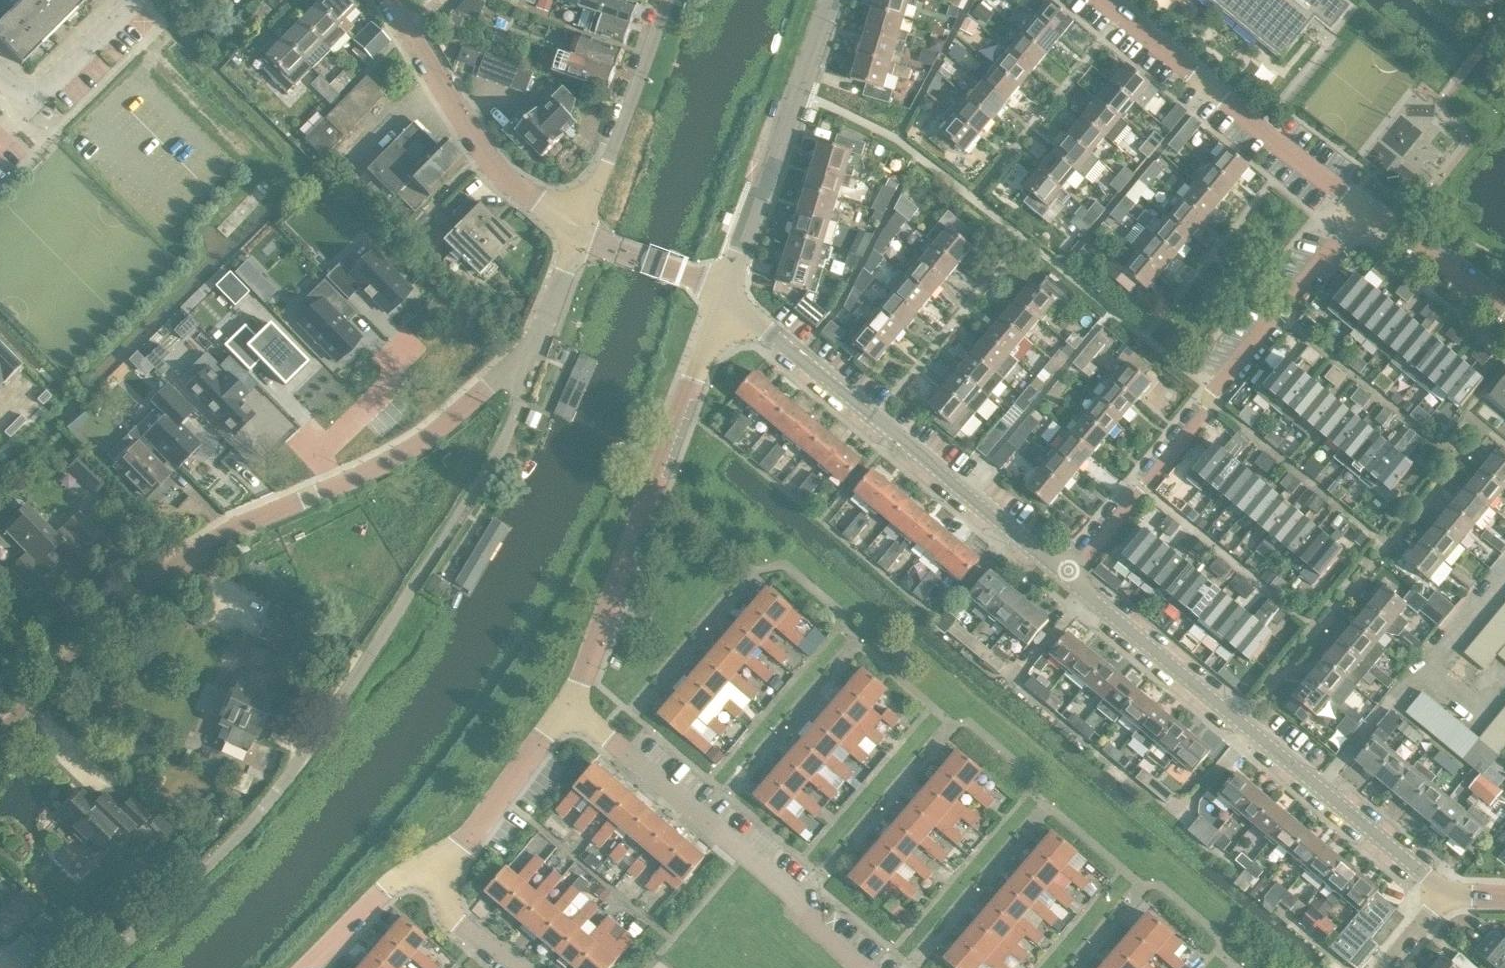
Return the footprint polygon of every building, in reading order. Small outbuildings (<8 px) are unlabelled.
[(58,27),(31,0),(23,0),(8,14),(40,46),(58,27)] [(77,9),(68,0),(31,0),(58,27),(77,9)] [(86,0),(68,0),(77,9),(86,0)] [(342,21),(355,8),(347,0),(321,0),(317,4),(338,25),(342,21)] [(456,11),(468,15),(480,20),(486,3),(480,0),(467,0),(456,11)] [(640,5),(624,0),(583,0),(580,8),(593,12),(634,25),(640,5)] [(918,0),(875,0),(873,9),(905,18),(909,5),(916,7),(918,0)] [(1353,6),(1345,0),(1208,0),(1281,60),(1282,59),(1283,59),(1316,19),(1332,32),(1353,6)] [(1076,21),(1075,21),(1052,1),(1037,19),(1061,39),(1076,21)] [(267,16),(272,10),(263,2),(258,8),(267,16)] [(973,14),(986,24),(994,14),(981,3),(973,14)] [(347,33),(338,25),(317,4),(300,21),(329,51),(347,33)] [(261,22),(267,16),(258,8),(252,14),(261,22)] [(901,32),(905,18),(873,9),(866,32),(906,44),(909,34),(901,32)] [(627,45),(634,25),(593,12),(586,32),(627,45)] [(40,46),(8,14),(0,23),(0,43),(21,64),(40,46)] [(452,15),(443,38),(456,42),(464,20),(452,15)] [(932,25),(951,31),(954,22),(937,17),(937,18),(935,17),(932,25)] [(979,25),(966,18),(959,30),(972,37),(979,25)] [(1048,55),(1061,39),(1037,19),(1024,35),(1048,55)] [(313,68),(329,51),(300,21),(283,38),(313,68)] [(353,40),(357,44),(363,50),(372,59),(390,41),(371,23),(353,40)] [(903,53),(906,44),(866,32),(859,55),(891,65),(892,64),(896,51),(903,53)] [(1034,71),(1048,55),(1024,35),(1010,51),(1034,71)] [(578,56),(619,69),(625,49),(585,36),(578,56)] [(287,94),(313,68),(283,38),(266,55),(267,57),(264,59),(268,63),(262,69),(287,94)] [(480,53),(465,48),(460,61),(475,66),(480,53)] [(366,65),(372,59),(363,50),(357,56),(366,65)] [(612,88),(619,69),(578,56),(559,50),(553,69),(612,88)] [(1020,88),(1034,71),(1010,51),(997,68),(1020,88)] [(495,58),(486,55),(478,77),(487,81),(495,58)] [(912,70),(892,64),(891,65),(859,55),(852,80),(867,85),(864,96),(890,103),(893,91),(885,89),(889,74),(909,80),(912,70)] [(495,58),(487,81),(496,84),(504,61),(495,58)] [(504,61),(496,84),(507,88),(515,65),(504,61)] [(515,65),(507,88),(516,92),(524,69),(515,65)] [(1159,91),(1150,84),(1127,65),(1112,83),(1135,102),(1144,109),(1159,91)] [(1007,104),(1020,88),(997,68),(983,84),(1007,104)] [(524,69),(516,92),(526,95),(535,72),(524,69)] [(357,85),(376,103),(384,94),(366,76),(357,85)] [(330,85),(339,94),(344,88),(336,79),(330,85)] [(1135,102),(1112,83),(1098,101),(1121,119),(1135,102)] [(993,120),(1007,104),(983,84),(970,100),(993,120)] [(333,100),(339,94),(330,85),(324,91),(333,100)] [(349,93),(368,111),(376,103),(357,85),(349,93)] [(516,131),(543,158),(563,137),(565,135),(561,131),(574,119),(572,117),(578,100),(564,87),(553,98),(554,99),(542,112),(539,109),(536,111),(516,131)] [(325,118),(343,137),(368,111),(349,93),(325,118)] [(929,112),(935,102),(924,96),(919,107),(922,108),(929,112)] [(980,136),(993,120),(970,100),(956,117),(980,136)] [(1128,125),(1121,119),(1098,101),(1083,118),(1089,122),(1106,137),(1113,143),(1128,125)] [(1188,112),(1179,104),(1162,124),(1172,132),(1188,112)] [(966,153),(980,136),(956,117),(942,133),(966,153)] [(1176,137),(1186,145),(1203,125),(1193,117),(1176,137)] [(323,158),(343,137),(325,118),(304,139),(323,158)] [(1106,137),(1089,122),(1083,118),(1069,135),(1092,154),(1106,137)] [(373,178),(364,187),(379,202),(402,225),(403,223),(408,218),(419,207),(464,162),(446,144),(440,150),(412,122),(365,170),(373,178)] [(1157,149),(1165,140),(1155,132),(1147,142),(1157,149)] [(863,157),(867,145),(867,144),(839,135),(834,147),(820,143),(813,167),(852,178),(855,168),(848,166),(852,153),(863,157)] [(1100,161),(1092,154),(1069,135),(1054,153),(1077,172),(1077,171),(1086,178),(1100,161)] [(1179,154),(1186,145),(1176,137),(1169,146),(1179,154)] [(1149,158),(1157,149),(1147,142),(1140,151),(1149,158)] [(1213,167),(1235,186),(1250,167),(1228,149),(1213,167)] [(1077,172),(1054,153),(1040,170),(1063,189),(1077,172)] [(1147,171),(1157,179),(1165,170),(1155,162),(1147,171)] [(849,188),(852,178),(813,167),(806,190),(838,199),(842,186),(849,188)] [(1127,184),(1135,175),(1126,167),(1118,177),(1127,184)] [(1221,203),(1235,186),(1213,167),(1198,184),(1221,203)] [(1065,205),(1072,196),(1063,189),(1040,170),(1025,188),(1032,194),(1024,203),(1044,218),(1058,200),(1065,205)] [(1149,188),(1157,179),(1147,171),(1140,180),(1149,188)] [(1120,193),(1127,184),(1118,177),(1111,186),(1120,193)] [(1206,220),(1221,203),(1198,184),(1184,202),(1206,220)] [(884,213),(895,191),(884,185),(873,208),(884,213)] [(834,212),(838,199),(806,190),(799,213),(838,225),(842,214),(834,212)] [(902,195),(894,210),(895,210),(898,212),(908,221),(915,212),(918,208),(903,196),(902,195)] [(469,196),(452,214),(462,223),(492,253),(510,235),(478,204),(478,205),(469,196)] [(1118,206),(1127,214),(1136,205),(1126,196),(1118,206)] [(1099,218),(1106,209),(1097,202),(1090,211),(1099,218)] [(1192,238),(1206,220),(1184,202),(1169,219),(1174,223),(1192,238)] [(1120,222),(1127,214),(1118,206),(1111,214),(1120,222)] [(408,218),(403,223),(415,235),(431,219),(419,207),(408,218)] [(1145,209),(1136,219),(1145,227),(1154,216),(1145,209)] [(935,245),(959,265),(974,247),(965,239),(973,230),(949,210),(940,221),(927,237),(936,244),(935,245)] [(1082,220),(1091,228),(1099,218),(1090,211),(1082,220)] [(898,212),(891,221),(901,229),(908,221),(898,212)] [(831,248),(838,225),(799,213),(792,236),(824,246),(831,248)] [(1192,238),(1174,223),(1169,219),(1155,236),(1177,255),(1192,238)] [(462,223),(444,241),(454,250),(450,254),(460,263),(464,260),(474,271),(479,275),(487,268),(485,260),(492,253),(462,223)] [(1114,231),(1113,230),(1104,223),(1096,232),(1106,240),(1114,231)] [(1162,273),(1177,255),(1155,236),(1145,229),(1131,246),(1162,273)] [(881,255),(894,238),(895,237),(886,230),(875,250),(881,255)] [(820,259),(824,246),(792,236),(785,259),(824,271),(827,261),(820,259)] [(945,281),(959,265),(935,245),(922,261),(945,281)] [(1139,282),(1148,290),(1162,273),(1131,246),(1116,264),(1111,259),(1103,269),(1131,292),(1139,282)] [(1083,249),(1075,260),(1089,271),(1098,261),(1083,249)] [(885,258),(881,255),(875,250),(865,269),(872,275),(885,258)] [(340,263),(326,277),(348,300),(361,287),(387,313),(411,289),(374,252),(351,274),(340,263)] [(857,267),(861,258),(849,253),(845,266),(856,270),(857,267)] [(785,259),(777,282),(809,292),(807,297),(796,310),(800,313),(817,328),(825,319),(829,315),(814,303),(817,294),(824,271),(785,259)] [(932,297),(945,281),(922,261),(908,277),(932,297)] [(1377,277),(1386,265),(1381,261),(1371,272),(1377,277)] [(1386,265),(1377,277),(1383,282),(1393,271),(1386,265)] [(861,276),(855,288),(862,294),(875,278),(865,270),(861,276)] [(932,297),(908,277),(901,270),(886,286),(895,294),(918,313),(932,297)] [(1341,319),(1370,285),(1357,274),(1328,309),(1341,319)] [(1052,304),(1060,310),(1069,298),(1046,279),(1038,288),(1032,283),(1017,301),(1040,319),(1052,304)] [(314,309),(298,324),(336,362),(347,351),(347,352),(353,345),(361,337),(346,322),(348,320),(344,317),(351,310),(355,314),(356,313),(324,280),(305,300),(314,309)] [(1402,298),(1411,287),(1405,282),(1396,293),(1402,298)] [(1354,330),(1383,296),(1370,285),(1341,319),(1354,330)] [(1411,287),(1402,298),(1408,303),(1418,292),(1411,287)] [(855,288),(845,308),(853,315),(867,298),(862,294),(855,288)] [(905,330),(918,313),(895,294),(881,310),(905,330)] [(1367,340),(1395,306),(1383,296),(1354,330),(1367,340)] [(1025,337),(1040,319),(1017,301),(1003,318),(1025,337)] [(1427,319),(1437,308),(1431,303),(1421,314),(1427,319)] [(1379,351),(1408,317),(1395,306),(1367,340),(1379,351)] [(1437,308),(1427,319),(1433,324),(1443,313),(1437,308)] [(891,346),(905,330),(881,310),(867,326),(891,346)] [(1392,361),(1421,327),(1408,317),(1379,351),(1392,361)] [(1010,354),(1025,337),(1003,318),(988,336),(1010,354)] [(867,326),(859,320),(838,344),(859,361),(866,353),(877,363),(891,346),(867,326)] [(1322,321),(1316,328),(1326,337),(1332,330),(1322,321)] [(244,325),(224,345),(249,371),(260,361),(284,386),(308,362),(269,323),(256,336),(244,325)] [(1452,340),(1462,328),(1456,324),(1446,336),(1452,340)] [(1405,372),(1433,338),(1421,327),(1392,361),(1405,372)] [(1462,328),(1452,340),(1459,346),(1468,334),(1462,328)] [(1084,340),(1075,333),(1067,342),(1076,350),(1084,340)] [(1081,355),(1091,363),(1109,341),(1100,333),(1081,355)] [(1291,334),(1282,344),(1290,351),(1299,341),(1291,334)] [(996,372),(1010,354),(988,336),(974,353),(996,372)] [(1418,382),(1446,348),(1433,338),(1405,372),(1418,382)] [(1343,343),(1335,352),(1348,362),(1355,354),(1343,343)] [(2,382),(6,386),(23,368),(0,345),(0,380),(2,382)] [(1478,361),(1487,349),(1482,345),(1472,356),(1478,361)] [(1271,404),(1300,369),(1306,362),(1315,350),(1310,346),(1295,364),(1287,358),(1264,386),(1258,394),(1271,404)] [(1114,382),(1137,401),(1152,383),(1146,377),(1153,368),(1128,347),(1118,359),(1127,366),(1114,382)] [(1436,384),(1437,385),(1458,358),(1446,348),(1418,382),(1417,383),(1429,392),(1436,384)] [(1487,349),(1478,361),(1484,366),(1494,355),(1487,349)] [(1052,360),(1061,367),(1069,357),(1060,350),(1052,360)] [(1315,350),(1306,362),(1313,367),(1322,356),(1315,350)] [(1004,379),(996,372),(974,353),(959,371),(990,397),(1004,379)] [(600,363),(580,354),(556,414),(575,422),(600,363)] [(1083,372),(1091,363),(1081,355),(1074,364),(1083,372)] [(1450,396),(1471,369),(1458,358),(1437,385),(1450,396)] [(1053,376),(1061,367),(1052,360),(1045,369),(1053,376)] [(1381,375),(1368,364),(1361,373),(1374,384),(1381,375)] [(1332,383),(1341,371),(1335,366),(1325,378),(1332,383)] [(205,367),(186,386),(234,434),(252,416),(236,399),(244,392),(223,371),(216,379),(205,367)] [(1284,415),(1313,379),(1300,369),(1271,404),(1284,415)] [(1471,369),(1450,396),(1462,406),(1484,380),(1471,369)] [(959,371),(944,389),(975,414),(990,397),(959,371)] [(1341,371),(1332,383),(1337,388),(1347,376),(1341,371)] [(756,409),(774,388),(756,373),(738,395),(756,409)] [(1296,426),(1326,390),(1313,379),(1284,415),(1296,426)] [(1052,390),(1061,397),(1069,387),(1060,380),(1052,390)] [(1492,395),(1504,407),(1504,380),(1492,395)] [(1122,419),(1137,401),(1114,382),(1099,399),(1122,419)] [(178,425),(188,416),(194,409),(168,383),(149,402),(155,408),(137,426),(157,446),(175,464),(197,443),(178,425)] [(1023,394),(1032,402),(1040,393),(1031,385),(1023,394)] [(774,424),(792,402),(774,388),(756,409),(774,424)] [(1357,404),(1366,392),(1361,388),(1351,399),(1357,404)] [(961,432),(975,414),(944,389),(930,406),(939,414),(934,420),(955,438),(961,432)] [(1054,406),(1061,397),(1052,390),(1045,399),(1054,406)] [(1309,436),(1315,428),(1339,400),(1326,390),(1296,426),(1309,436)] [(46,391),(37,399),(43,405),(52,396),(46,391)] [(1366,392),(1357,404),(1363,409),(1373,398),(1366,392)] [(1024,411),(1032,402),(1023,394),(1015,403),(1024,411)] [(1108,436),(1122,419),(1099,399),(1085,417),(1108,436)] [(1328,439),(1351,410),(1339,400),(1315,428),(1328,439)] [(791,439),(809,417),(792,402),(774,424),(791,439)] [(1382,425),(1392,414),(1385,408),(1376,420),(1382,425)] [(1412,415),(1424,425),(1429,419),(1417,409),(1412,415)] [(1341,449),(1364,421),(1351,410),(1328,439),(1341,449)] [(77,412),(64,423),(71,432),(84,421),(77,412)] [(1392,414),(1382,425),(1388,430),(1398,418),(1392,414)] [(21,415),(13,423),(19,429),(27,421),(21,415)] [(744,415),(735,426),(744,434),(753,423),(744,415)] [(1023,425),(1032,432),(1040,423),(1031,415),(1023,425)] [(808,453),(827,431),(809,417),(791,439),(808,453)] [(1093,453),(1108,436),(1085,417),(1071,434),(1070,434),(1093,453)] [(1432,417),(1425,426),(1438,436),(1445,428),(1432,417)] [(994,430),(1003,437),(1011,428),(1001,420),(994,430)] [(1347,468),(1368,442),(1377,432),(1364,421),(1341,449),(1334,457),(1347,468)] [(13,423),(4,432),(10,438),(19,429),(13,423)] [(1018,450),(1032,432),(1023,425),(1009,442),(1018,450)] [(148,455),(157,446),(137,426),(127,436),(136,445),(117,464),(146,494),(167,474),(148,455)] [(735,426),(726,437),(735,444),(744,434),(735,426)] [(1093,453),(1070,434),(1071,434),(1062,427),(1048,445),(1056,452),(1078,471),(1093,453)] [(1390,442),(1359,479),(1372,489),(1417,434),(1411,429),(1396,447),(1390,442)] [(987,457),(1003,437),(994,430),(977,449),(987,457)] [(826,468),(844,446),(827,431),(808,453),(826,468)] [(1206,482),(1245,435),(1240,431),(1224,451),(1216,444),(1187,479),(1200,490),(1206,482)] [(1347,468),(1359,479),(1390,442),(1377,432),(1368,442),(1347,468)] [(1415,463),(1408,457),(1423,439),(1417,434),(1372,489),(1387,502),(1393,501),(1404,488),(1398,483),(1415,463)] [(1242,465),(1235,460),(1251,440),(1245,435),(1206,482),(1220,493),(1242,465)] [(1001,469),(1018,450),(1009,442),(992,462),(1001,469)] [(779,444),(770,455),(774,459),(779,463),(788,452),(783,448),(779,444)] [(844,446),(826,468),(844,483),(862,461),(844,446)] [(1483,469),(1504,488),(1504,451),(1502,449),(1500,451),(1499,450),(1483,469)] [(1064,488),(1078,471),(1056,452),(1041,469),(1064,488)] [(1261,468),(1271,456),(1265,452),(1256,463),(1261,468)] [(779,463),(774,459),(770,455),(761,466),(765,469),(770,473),(779,463)] [(1271,456),(1261,468),(1268,473),(1277,462),(1271,456)] [(1232,503),(1255,476),(1242,465),(1220,493),(1232,503)] [(98,468),(84,483),(95,494),(109,479),(98,468)] [(1049,506),(1064,488),(1041,469),(1027,487),(1049,506)] [(1504,490),(1504,488),(1483,469),(1468,488),(1491,507),(1504,490)] [(874,507),(892,485),(874,471),(856,493),(874,507)] [(814,473),(805,484),(809,488),(814,492),(823,481),(818,477),(814,473)] [(1287,489),(1296,477),(1290,473),(1281,484),(1287,489)] [(1245,514),(1267,486),(1255,476),(1232,503),(1245,514)] [(1296,477),(1287,489),(1293,494),(1302,482),(1296,477)] [(805,484),(796,495),(800,499),(805,503),(814,492),(809,488),(805,484)] [(891,522),(909,500),(892,485),(874,507),(891,522)] [(1258,524),(1280,497),(1267,486),(1245,514),(1258,524)] [(1476,525),(1491,507),(1468,488),(1453,506),(1476,525)] [(1312,510),(1321,498),(1316,493),(1306,505),(1312,510)] [(1270,534),(1293,507),(1280,497),(1258,524),(1270,534)] [(1321,498),(1312,510),(1318,515),(1328,503),(1321,498)] [(909,536),(927,514),(909,500),(891,522),(909,536)] [(484,503),(478,513),(489,520),(495,510),(484,503)] [(44,520),(43,521),(27,504),(18,512),(22,516),(6,532),(26,553),(11,568),(31,589),(68,553),(75,560),(102,534),(79,510),(55,532),(44,520)] [(1461,544),(1476,525),(1453,506),(1437,525),(1461,544)] [(1276,553),(1306,517),(1293,507),(1270,534),(1263,543),(1276,553)] [(862,513),(853,524),(857,527),(862,531),(871,521),(866,517),(862,513)] [(926,551),(944,529),(927,514),(909,536),(926,551)] [(1312,522),(1314,519),(1308,514),(1306,517),(1283,545),(1296,556),(1318,528),(1312,522)] [(1337,531),(1347,519),(1341,515),(1332,526),(1337,531)] [(1165,532),(1175,520),(1169,516),(1160,527),(1165,532)] [(1343,548),(1337,543),(1352,524),(1347,519),(1337,531),(1331,538),(1309,566),(1308,565),(1301,575),(1314,586),(1343,548)] [(1175,520),(1165,532),(1172,537),(1181,526),(1175,520)] [(515,532),(498,521),(456,589),(474,600),(515,532)] [(853,524),(844,535),(848,538),(853,542),(862,531),(857,527),(853,524)] [(1446,562),(1461,544),(1437,525),(1423,543),(1446,562)] [(1132,572),(1159,539),(1146,528),(1119,561),(1132,572)] [(1296,556),(1308,565),(1309,566),(1331,538),(1318,528),(1296,556)] [(943,565),(961,543),(944,529),(926,551),(943,565)] [(1487,530),(1482,536),(1491,544),(1497,538),(1487,530)] [(1191,553),(1201,541),(1194,536),(1185,548),(1191,553)] [(1492,544),(1502,552),(1504,548),(1504,543),(1498,537),(1492,544)] [(1145,583),(1172,550),(1159,539),(1132,572),(1145,583)] [(1201,541),(1191,553),(1197,558),(1207,546),(1201,541)] [(897,542),(888,553),(892,556),(897,560),(906,550),(901,545),(897,542)] [(961,543),(943,565),(961,580),(979,558),(961,543)] [(1408,562),(1405,566),(1412,572),(1416,568),(1431,580),(1446,562),(1423,543),(1408,561),(1408,562)] [(1253,555),(1240,545),(1233,554),(1246,564),(1253,555)] [(1158,593),(1185,561),(1172,550),(1145,583),(1158,593)] [(888,553),(879,563),(883,567),(888,571),(897,560),(892,556),(888,553)] [(1216,574),(1226,562),(1220,557),(1210,569),(1216,574)] [(1170,604),(1197,571),(1185,561),(1158,593),(1170,604)] [(1226,562),(1216,574),(1222,578),(1231,567),(1226,562)] [(1458,566),(1452,573),(1462,581),(1467,574),(1458,566)] [(932,571),(923,582),(927,585),(932,589),(941,579),(936,574),(932,571)] [(970,597),(989,612),(1010,587),(990,571),(970,597)] [(1183,614),(1210,581),(1197,571),(1170,604),(1183,614)] [(1467,574),(1462,581),(1470,588),(1471,589),(1477,582),(1467,574)] [(1242,595),(1252,583),(1245,578),(1235,589),(1242,595)] [(1196,625),(1223,592),(1210,581),(1183,614),(1196,625)] [(923,582),(914,593),(918,596),(923,600),(932,589),(927,585),(923,582)] [(1252,583),(1242,595),(1247,600),(1257,588),(1252,583)] [(1386,586),(1370,606),(1394,625),(1403,632),(1405,629),(1404,629),(1409,623),(1401,616),(1409,605),(1403,600),(1395,593),(1397,591),(1389,584),(1387,587),(1386,586)] [(1009,628),(1029,603),(1010,587),(989,612),(1009,628)] [(1413,587),(1403,600),(1409,605),(1419,613),(1422,610),(1441,626),(1449,616),(1429,601),(1413,587)] [(803,618),(791,608),(769,589),(753,607),(776,626),(775,627),(798,646),(805,638),(794,629),(803,618)] [(1208,635),(1236,602),(1223,592),(1196,625),(1208,635)] [(1429,601),(1449,616),(1456,608),(1437,592),(1429,601)] [(1267,616),(1277,604),(1270,599),(1260,611),(1267,616)] [(1221,646),(1248,613),(1236,602),(1208,635),(1221,646)] [(1029,603),(1009,628),(1029,645),(1050,620),(1029,603)] [(1277,604),(1267,616),(1273,621),(1283,609),(1277,604)] [(1370,606),(1355,623),(1379,642),(1386,633),(1399,636),(1403,632),(1394,625),(1370,606)] [(1504,606),(1496,615),(1504,623),(1504,607),(1504,606)] [(775,627),(776,626),(753,607),(738,625),(761,644),(760,645),(782,664),(789,656),(767,637),(775,627)] [(1233,656),(1261,623),(1248,613),(1221,646),(1233,656)] [(300,614),(296,623),(306,629),(311,620),(300,614)] [(1488,625),(1504,639),(1504,623),(1496,615),(1488,625)] [(966,646),(974,636),(956,621),(949,631),(966,646)] [(1251,662),(1274,634),(1261,623),(1233,656),(1234,657),(1238,652),(1251,662)] [(1388,650),(1379,642),(1355,623),(1340,642),(1372,668),(1369,672),(1379,680),(1385,673),(1375,665),(1388,650)] [(297,677),(314,637),(285,625),(276,648),(281,651),(274,668),(297,677)] [(752,655),(760,645),(761,644),(738,625),(723,643),(745,662),(745,663),(767,682),(774,674),(752,655)] [(1481,634),(1501,650),(1504,645),(1504,639),(1488,625),(1481,634)] [(1400,635),(1410,644),(1416,636),(1406,628),(1400,635)] [(1051,654),(1069,669),(1087,648),(1069,633),(1051,654)] [(1481,634),(1473,643),(1493,659),(1498,653),(1501,650),(1481,634)] [(980,657),(988,648),(974,636),(966,646),(980,657)] [(1416,636),(1410,644),(1420,651),(1425,644),(1416,636)] [(1357,686),(1369,672),(1372,668),(1340,642),(1325,660),(1357,686)] [(736,673),(745,663),(745,662),(723,643),(708,661),(730,680),(729,681),(740,690),(751,700),(758,692),(736,673)] [(1484,670),(1493,659),(1473,643),(1464,653),(1484,670)] [(988,648),(980,657),(999,672),(1007,663),(988,648)] [(1087,684),(1105,662),(1087,648),(1069,669),(1087,684)] [(1325,660),(1310,679),(1333,698),(1334,697),(1342,704),(1344,702),(1357,686),(1325,660)] [(708,661),(692,679),(726,707),(732,700),(740,690),(729,681),(730,680),(708,661)] [(1122,677),(1113,669),(1105,662),(1087,684),(1104,699),(1122,677)] [(871,707),(886,689),(864,670),(848,688),(871,707)] [(1385,673),(1379,680),(1389,688),(1395,681),(1385,673)] [(774,674),(767,682),(776,689),(783,681),(774,674)] [(1047,703),(1054,694),(1033,676),(1026,686),(1047,703)] [(1122,713),(1140,692),(1122,677),(1104,699),(1097,707),(1115,722),(1122,713)] [(692,679),(677,697),(700,716),(710,725),(716,718),(725,708),(726,707),(692,679)] [(1334,697),(1333,698),(1310,679),(1294,697),(1297,698),(1289,708),(1306,722),(1314,713),(1318,716),(1328,704),(1339,708),(1342,704),(1334,697)] [(250,752),(257,734),(272,699),(237,684),(220,725),(232,730),(226,743),(250,752)] [(871,707),(848,688),(833,706),(867,736),(877,745),(884,737),(874,728),(882,718),(882,717),(871,707)] [(1140,728),(1158,706),(1140,692),(1122,713),(1140,728)] [(1418,719),(1433,700),(1424,692),(1408,711),(1418,719)] [(1054,694),(1047,703),(1056,711),(1064,702),(1054,694)] [(710,725),(700,716),(677,697),(662,715),(684,735),(706,753),(713,745),(701,736),(709,726),(710,725)] [(726,707),(725,708),(736,718),(743,710),(732,700),(726,707)] [(1427,727),(1443,708),(1433,700),(1418,719),(1427,727)] [(1339,708),(1349,717),(1354,710),(1344,702),(1339,708)] [(867,736),(833,706),(818,724),(840,743),(839,744),(849,752),(862,763),(869,755),(858,746),(867,736)] [(1157,742),(1157,743),(1175,721),(1158,706),(1140,728),(1132,737),(1150,751),(1157,742)] [(1436,734),(1452,715),(1443,708),(1427,727),(1436,734)] [(882,718),(893,728),(900,719),(889,710),(882,717),(882,718)] [(1354,710),(1349,717),(1359,725),(1364,719),(1354,710)] [(1503,711),(1495,720),(1504,728),(1504,713),(1503,711)] [(1078,730),(1085,722),(1075,713),(1068,721),(1078,730)] [(1446,742),(1461,723),(1452,715),(1436,734),(1446,742)] [(710,725),(709,726),(721,736),(728,728),(716,718),(710,725)] [(1495,720),(1488,728),(1504,743),(1504,728),(1495,720)] [(1175,757),(1193,736),(1175,721),(1157,743),(1175,757)] [(1409,737),(1414,730),(1404,721),(1398,729),(1409,737)] [(1085,722),(1078,730),(1089,739),(1096,731),(1085,722)] [(1455,750),(1471,731),(1461,723),(1446,742),(1455,750)] [(818,724),(802,742),(825,761),(824,762),(847,781),(854,773),(841,762),(849,752),(839,744),(840,743),(818,724)] [(1394,754),(1384,745),(1391,737),(1380,727),(1372,737),(1375,739),(1358,760),(1377,776),(1394,754)] [(1504,749),(1504,743),(1488,728),(1479,738),(1478,740),(1479,741),(1499,756),(1504,749)] [(1414,730),(1409,737),(1419,745),(1425,738),(1414,730)] [(1478,740),(1479,738),(1471,731),(1455,750),(1465,758),(1472,749),(1479,741),(1478,740)] [(1193,736),(1175,757),(1193,772),(1211,751),(1193,736)] [(1492,765),(1499,756),(1479,741),(1472,749),(1492,765)] [(847,781),(824,762),(825,761),(802,742),(787,760),(809,779),(809,780),(831,799),(847,781)] [(1114,759),(1120,751),(1109,742),(1103,750),(1114,759)] [(716,746),(708,755),(718,764),(726,755),(716,746)] [(1484,774),(1492,765),(1472,749),(1465,758),(1484,774)] [(995,800),(972,781),(981,771),(959,751),(943,770),(966,789),(965,790),(988,809),(995,800)] [(1120,751),(1114,759),(1125,768),(1131,760),(1120,751)] [(1445,767),(1450,760),(1440,751),(1434,758),(1445,767)] [(1412,769),(1394,754),(1377,776),(1395,791),(1412,769)] [(809,780),(809,779),(787,760),(772,778),(794,797),(793,798),(807,810),(816,817),(823,809),(800,790),(809,780)] [(1430,784),(1436,776),(1418,760),(1412,769),(1395,791),(1413,806),(1430,784)] [(1450,760),(1445,767),(1455,775),(1460,768),(1450,760)] [(577,788),(558,810),(566,817),(575,806),(585,814),(594,803),(595,803),(614,781),(596,765),(579,785),(577,788)] [(1145,785),(1153,776),(1144,769),(1137,778),(1145,785)] [(965,790),(966,789),(943,770),(928,788),(962,817),(962,818),(972,827),(979,818),(957,799),(965,790)] [(1227,770),(1205,796),(1213,803),(1220,795),(1237,809),(1255,787),(1237,772),(1234,776),(1227,770)] [(1481,796),(1491,783),(1482,775),(1471,788),(1481,796)] [(1153,776),(1145,785),(1167,804),(1175,794),(1153,776)] [(756,796),(756,797),(778,816),(801,835),(808,827),(799,819),(807,810),(793,798),(794,797),(772,778),(756,796)] [(612,818),(613,819),(632,796),(614,781),(595,803),(594,803),(585,814),(575,825),(584,832),(602,810),(612,818)] [(1491,783),(1481,796),(1490,804),(1501,792),(1491,783)] [(1430,820),(1448,799),(1430,784),(1413,806),(1430,820)] [(1255,824),(1273,802),(1255,787),(1237,809),(1255,824)] [(953,827),(962,818),(962,817),(928,788),(913,806),(935,825),(935,826),(957,845),(964,836),(953,827)] [(100,806),(96,805),(81,792),(54,820),(55,821),(59,817),(95,853),(111,836),(118,843),(135,826),(137,829),(149,817),(130,799),(120,809),(104,794),(103,796),(108,801),(102,808),(100,806)] [(621,825),(631,834),(650,812),(632,796),(613,819),(612,818),(593,840),(602,847),(621,825)] [(1448,835),(1466,814),(1448,799),(1430,820),(1448,835)] [(1273,838),(1291,817),(1273,802),(1255,824),(1273,838)] [(935,826),(935,825),(913,806),(897,824),(920,843),(920,844),(942,863),(949,854),(927,835),(935,826)] [(1467,851),(1485,830),(1491,822),(1472,807),(1466,814),(1448,835),(1467,851)] [(649,849),(668,827),(650,812),(631,834),(649,849)] [(1215,843),(1214,842),(1222,833),(1201,816),(1194,825),(1189,831),(1210,848),(1215,843)] [(1290,853),(1308,831),(1291,817),(1273,838),(1290,853)] [(911,853),(920,844),(920,843),(897,824),(882,842),(905,861),(904,862),(926,880),(933,872),(911,853)] [(667,865),(686,842),(668,827),(649,849),(666,864),(667,865)] [(808,827),(801,835),(808,841),(815,833),(808,827)] [(582,836),(573,828),(564,838),(573,846),(582,836)] [(1308,867),(1326,846),(1308,831),(1290,853),(1308,867)] [(1090,882),(1068,863),(1077,852),(1054,833),(1038,851),(1061,871),(1073,881),(1083,890),(1090,882)] [(1214,842),(1215,843),(1224,851),(1232,842),(1222,833),(1214,842)] [(678,889),(685,880),(704,858),(686,842),(667,865),(666,864),(647,886),(655,893),(667,880),(678,889)] [(904,862),(905,861),(882,842),(867,860),(890,879),(889,880),(911,898),(918,890),(896,871),(904,862)] [(629,851),(621,844),(611,856),(619,862),(629,851)] [(1325,882),(1344,860),(1326,846),(1308,867),(1325,882)] [(1038,851),(1023,869),(1046,889),(1045,889),(1056,899),(1067,908),(1074,900),(1064,891),(1073,881),(1061,871),(1038,851)] [(605,862),(594,853),(586,861),(597,871),(605,862)] [(1247,869),(1253,862),(1243,853),(1236,861),(1247,869)] [(949,854),(942,863),(955,874),(962,865),(949,854)] [(526,884),(545,863),(537,856),(518,877),(508,868),(488,891),(506,906),(526,884)] [(639,860),(629,871),(637,878),(647,867),(639,860)] [(874,898),(889,880),(890,879),(867,860),(851,878),(874,898)] [(1344,860),(1325,882),(1336,890),(1328,900),(1335,906),(1343,897),(1361,875),(1344,860)] [(1247,869),(1258,878),(1264,871),(1253,862),(1247,869)] [(1037,899),(1045,889),(1046,889),(1023,869),(1008,887),(1031,907),(1030,907),(1052,926),(1059,918),(1037,899)] [(544,899),(544,900),(563,878),(555,871),(536,893),(526,884),(506,906),(524,922),(544,899)] [(1377,892),(1379,890),(1361,875),(1343,897),(1361,911),(1330,947),(1355,967),(1363,967),(1381,946),(1372,938),(1397,909),(1377,892)] [(573,886),(581,893),(588,885),(580,878),(573,886)] [(1282,898),(1288,891),(1278,882),(1271,890),(1282,898)] [(571,905),(581,893),(573,886),(554,908),(544,900),(544,899),(524,922),(543,937),(562,915),(571,905)] [(603,887),(596,895),(605,902),(612,894),(603,887)] [(1022,917),(1030,907),(1031,907),(1008,887),(992,905),(1015,925),(1026,935),(1037,944),(1044,936),(1022,917)] [(22,889),(6,906),(24,924),(40,907),(22,889)] [(1288,891),(1282,898),(1293,908),(1299,900),(1288,891)] [(892,899),(885,907),(896,916),(903,908),(892,899)] [(1074,900),(1067,908),(1073,913),(1080,905),(1074,900)] [(580,930),(599,908),(591,901),(572,923),(562,915),(543,937),(561,952),(580,930)] [(1018,945),(1026,935),(1015,925),(992,905),(977,923),(1000,943),(1011,953),(1021,962),(1028,954),(1018,945)] [(1299,922),(1312,934),(1326,917),(1312,906),(1299,922)] [(1183,943),(1172,933),(1149,914),(1133,933),(1156,952),(1174,967),(1181,967),(1185,963),(1174,954),(1183,943)] [(39,935),(48,926),(38,916),(29,924),(39,935)] [(579,967),(608,934),(617,923),(609,917),(590,939),(580,930),(561,952),(579,967)] [(1312,934),(1323,943),(1337,926),(1326,917),(1312,934)] [(418,949),(427,938),(405,918),(389,936),(412,956),(411,957),(424,967),(440,967),(418,949)] [(638,919),(630,928),(632,929),(638,935),(646,925),(638,919)] [(1011,953),(1000,943),(977,923),(962,941),(985,960),(984,961),(992,967),(1009,967),(1003,963),(1011,953)] [(616,961),(635,939),(627,932),(618,943),(608,934),(579,967),(610,967),(616,961)] [(1156,952),(1133,933),(1118,951),(1139,967),(1154,967),(1147,962),(1156,952)] [(1502,934),(1498,939),(1492,935),(1478,952),(1496,967),(1504,967),(1504,937),(1502,934)] [(40,956),(21,936),(9,948),(28,967),(40,956)] [(411,957),(412,956),(389,936),(374,954),(390,967),(404,967),(402,967),(411,957)] [(984,961),(985,960),(962,941),(946,959),(956,967),(978,967),(984,961)] [(1118,951),(1104,967),(1139,967),(1118,951)] [(1460,953),(1452,962),(1444,956),(1434,967),(1478,967),(1460,953)] [(374,954),(362,967),(390,967),(374,954)]
